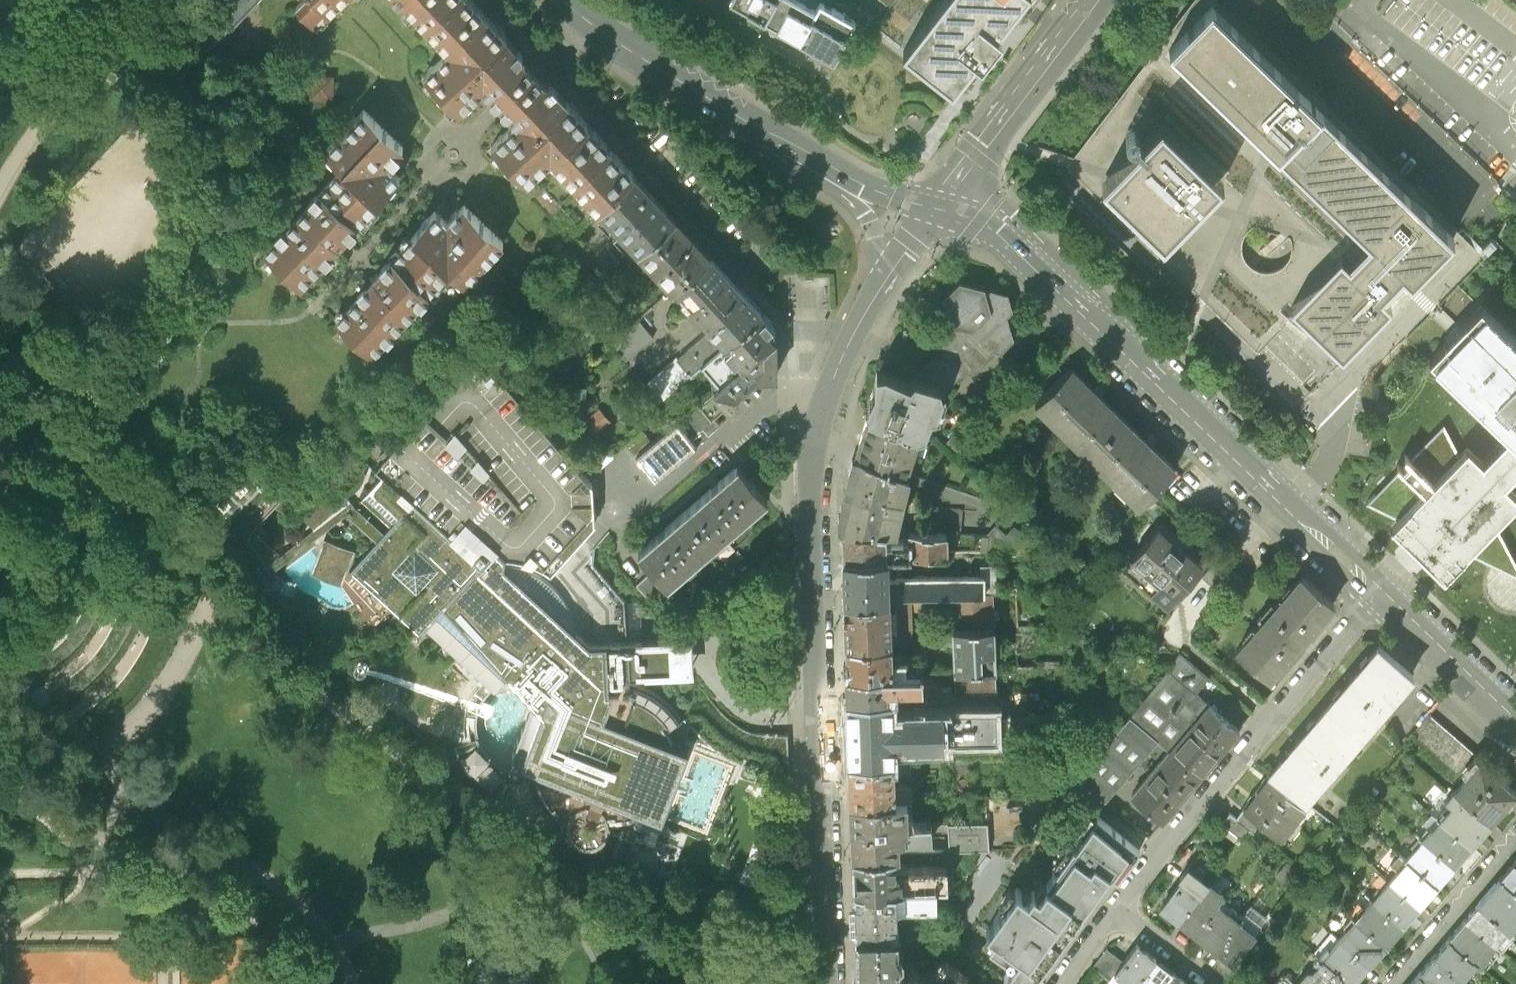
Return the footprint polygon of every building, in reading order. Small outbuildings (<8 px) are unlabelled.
[(261,0),(215,0),(214,1),(226,13),(222,17),(233,28),(261,0)] [(295,8),(315,30),(348,0),(304,0),(295,8)] [(600,215),(637,181),(574,113),(550,87),(545,92),(534,80),(520,65),(521,64),(474,12),(463,0),(395,0),(449,58),(425,80),(458,116),(484,93),(501,112),(516,129),(493,151),(526,187),(552,163),(600,215)] [(768,26),(782,0),(737,0),(733,7),(768,26)] [(808,0),(782,0),(768,26),(802,45),(823,8),(808,0)] [(904,52),(952,88),(987,43),(1019,0),(943,0),(904,52)] [(1370,237),(1410,195),(1338,126),(1212,6),(1172,47),(1298,168),(1370,237)] [(857,27),(823,8),(802,45),(836,64),(857,27)] [(333,80),(311,80),(311,102),(333,102),(333,80)] [(356,227),(400,182),(387,170),(404,152),(363,114),(325,155),(341,170),(319,192),(356,227)] [(1222,177),(1161,118),(1102,179),(1164,238),(1222,177)] [(600,215),(640,259),(677,225),(637,181),(600,215)] [(356,227),(319,192),(263,252),(300,287),(356,227)] [(1427,211),(1410,195),(1370,237),(1360,247),(1346,261),(1340,255),(1292,305),(1344,355),(1392,305),(1383,297),(1395,285),(1406,273),(1415,281),(1456,239),(1427,211)] [(459,221),(446,209),(403,254),(440,290),(462,267),(477,282),(516,241),(475,203),(459,221)] [(710,260),(677,225),(640,259),(673,294),(675,292),(710,260)] [(1497,242),(1492,237),(1479,251),(1485,256),(1497,242)] [(384,349),(440,290),(403,254),(347,314),(384,349)] [(757,320),(761,316),(710,260),(675,292),(709,329),(726,348),(757,320)] [(961,282),(931,310),(944,356),(938,354),(914,375),(941,382),(950,387),(965,370),(976,374),(993,355),(1002,358),(1015,341),(1007,316),(1014,311),(1008,294),(961,282)] [(1486,308),(1459,334),(1430,362),(1507,436),(1484,461),(1468,446),(1462,453),(1400,516),(1391,525),(1418,553),(1428,563),(1444,579),(1469,551),(1497,523),(1515,503),(1515,493),(1506,483),(1515,473),(1515,338),(1486,308)] [(665,335),(649,316),(622,339),(638,358),(665,335)] [(726,348),(746,369),(776,341),(757,320),(726,348)] [(660,409),(726,348),(709,329),(642,390),(660,409)] [(746,369),(715,394),(735,415),(778,378),(779,346),(776,341),(746,369)] [(592,487),(478,356),(375,471),(382,478),(399,493),(395,498),(407,509),(484,561),(505,560),(518,562),(550,575),(582,540),(594,526),(593,505),(592,490),(592,487)] [(585,374),(578,366),(569,374),(575,382),(585,374)] [(1035,405),(1088,455),(1125,417),(1072,367),(1035,405)] [(868,411),(867,415),(920,432),(925,431),(932,413),(937,411),(944,392),(941,382),(914,375),(911,381),(886,369),(877,371),(874,388),(865,406),(868,411)] [(598,383),(584,382),(583,394),(597,395),(598,383)] [(623,416),(611,403),(596,416),(607,430),(623,416)] [(867,415),(853,453),(910,471),(915,457),(923,460),(930,436),(920,432),(867,415)] [(1177,468),(1125,417),(1088,455),(1140,506),(1177,468)] [(709,443),(707,441),(690,420),(666,440),(648,454),(667,477),(709,443)] [(633,435),(648,454),(666,440),(650,421),(633,435)] [(1368,501),(1400,516),(1462,453),(1445,423),(1411,458),(1407,453),(1396,464),(1400,469),(1368,501)] [(967,442),(956,432),(946,443),(958,453),(967,442)] [(841,507),(842,528),(886,530),(898,530),(909,480),(910,471),(853,453),(851,461),(841,507)] [(779,497),(750,463),(728,482),(673,529),(649,549),(665,567),(679,583),(779,497)] [(360,481),(362,475),(350,464),(333,483),(344,493),(349,492),(354,489),(358,485),(360,481)] [(382,478),(362,500),(391,527),(407,509),(395,498),(399,493),(382,478)] [(327,514),(343,498),(330,486),(302,517),(313,526),(320,519),(322,521),(328,515),(327,514)] [(924,508),(923,533),(948,535),(962,535),(963,511),(924,508)] [(417,634),(425,626),(495,691),(503,687),(512,684),(533,707),(543,687),(567,697),(604,712),(615,691),(613,646),(589,647),(504,569),(505,560),(484,561),(407,509),(391,527),(385,534),(350,573),(417,634)] [(1469,551),(1496,564),(1515,574),(1515,562),(1513,556),(1497,523),(1469,551)] [(980,535),(980,553),(1045,553),(1052,545),(1032,527),(1026,535),(1014,525),(1007,533),(996,524),(989,535),(980,535)] [(842,528),(843,560),(887,558),(887,542),(886,530),(842,528)] [(275,557),(250,535),(248,537),(240,530),(230,541),(250,571),(263,570),(264,569),(275,557)] [(909,542),(887,542),(887,558),(890,558),(949,556),(948,535),(923,533),(909,532),(909,542)] [(1203,572),(1158,532),(1131,563),(1159,588),(1150,597),(1167,612),(1203,572)] [(613,646),(615,691),(629,681),(690,676),(689,658),(688,642),(627,645),(625,605),(603,581),(593,568),(594,550),(582,540),(550,575),(518,562),(505,560),(504,569),(589,647),(613,646)] [(318,562),(313,574),(338,583),(350,553),(325,544),(318,562)] [(890,558),(887,558),(843,560),(844,599),(891,597),(891,578),(890,558)] [(981,567),(981,576),(983,576),(983,595),(997,595),(996,566),(981,567)] [(662,598),(679,583),(665,567),(648,582),(662,598)] [(981,576),(891,578),(891,597),(983,595),(983,576),(981,576)] [(1236,653),(1272,684),(1336,608),(1300,578),(1236,653)] [(844,599),(846,642),(893,640),(891,597),(844,599)] [(994,627),(952,629),(954,671),(996,670),(994,627)] [(846,642),(846,673),(923,671),(922,657),(894,657),(893,640),(846,642)] [(1412,675),(1378,647),(1325,710),(1358,738),(1412,675)] [(1158,744),(1169,753),(1208,707),(1195,697),(1209,680),(1182,658),(1130,720),(1158,744)] [(997,693),(996,670),(954,671),(955,695),(997,693)] [(847,695),(847,698),(889,697),(889,693),(889,689),(923,688),(923,671),(846,673),(847,695)] [(701,692),(690,676),(629,681),(629,687),(644,691),(658,699),(669,708),(680,722),(688,752),(723,757),(743,764),(769,768),(792,767),(791,752),(791,738),(747,736),(729,724),(718,713),(701,692)] [(629,687),(629,681),(615,691),(604,712),(688,752),(680,722),(669,708),(658,699),(644,691),(629,687)] [(543,687),(533,707),(514,756),(539,769),(661,818),(671,793),(673,788),(674,785),(676,782),(688,752),(604,712),(567,697),(543,687)] [(894,697),(889,697),(847,698),(849,761),(894,760),(894,742),(905,742),(905,745),(943,744),(942,711),(903,712),(903,714),(895,714),(894,697)] [(1208,707),(1169,753),(1201,780),(1240,734),(1208,707)] [(1270,774),(1305,801),(1358,738),(1325,710),(1270,774)] [(1464,780),(1480,762),(1481,760),(1430,716),(1413,736),(1464,780)] [(1107,806),(1158,744),(1130,720),(1078,781),(1107,806)] [(1163,825),(1201,780),(1169,753),(1131,798),(1163,825)] [(849,761),(850,801),(896,800),(908,800),(912,799),(912,785),(896,786),(896,774),(911,773),(911,760),(894,760),(849,761)] [(1453,793),(1490,824),(1515,794),(1480,762),(1464,780),(1453,793)] [(1270,774),(1257,792),(1296,822),(1306,808),(1302,804),(1305,801),(1270,774)] [(1282,839),(1296,822),(1257,792),(1243,809),(1263,825),(1282,839)] [(1471,847),(1490,824),(1453,793),(1447,801),(1452,805),(1440,820),(1471,847)] [(850,801),(851,829),(909,827),(908,800),(896,800),(850,801)] [(1256,834),(1263,825),(1243,809),(1236,819),(1250,830),(1256,834)] [(1243,839),(1250,830),(1236,819),(1229,814),(1222,824),(1243,839)] [(1454,867),(1471,847),(1440,820),(1423,840),(1454,867)] [(1096,822),(1052,883),(1084,905),(1107,872),(1112,876),(1132,848),(1096,822)] [(989,824),(949,826),(950,852),(975,851),(990,851),(989,824)] [(933,826),(909,827),(851,829),(852,856),(896,854),(900,854),(900,846),(933,844),(933,826)] [(1436,886),(1454,867),(1423,840),(1406,860),(1436,886)] [(852,856),(853,889),(948,886),(947,867),(896,868),(896,854),(852,856)] [(1420,906),(1436,886),(1406,860),(1390,880),(1420,906)] [(1500,879),(1515,893),(1515,865),(1514,863),(1500,879)] [(1162,908),(1180,922),(1209,884),(1188,868),(1180,879),(1183,880),(1162,908)] [(1478,904),(1510,931),(1515,924),(1515,893),(1500,879),(1478,904)] [(1403,925),(1420,906),(1390,880),(1373,900),(1403,925)] [(1010,983),(1041,983),(1045,978),(1040,975),(1084,905),(1052,883),(1040,894),(1033,890),(1029,897),(1017,889),(985,933),(993,938),(984,949),(1011,969),(1003,980),(1010,983)] [(1180,922),(1196,935),(1222,900),(1225,896),(1209,884),(1180,922)] [(948,893),(948,886),(853,889),(854,934),(899,933),(899,917),(921,917),(924,914),(924,907),(937,907),(948,893)] [(1196,935),(1217,950),(1238,921),(1243,916),(1222,900),(1196,935)] [(1386,945),(1403,925),(1373,900),(1355,918),(1386,945)] [(1478,904),(1465,919),(1495,945),(1501,951),(1514,936),(1510,931),(1478,904)] [(1369,965),(1386,945),(1355,918),(1353,917),(1345,926),(1348,929),(1339,940),(1369,965)] [(1465,919),(1448,939),(1476,963),(1478,965),(1495,945),(1465,919)] [(1233,963),(1255,934),(1238,921),(1217,950),(1233,963)] [(906,974),(900,969),(906,964),(906,956),(899,953),(899,933),(854,934),(855,960),(856,983),(898,983),(906,974)] [(1369,965),(1339,940),(1332,933),(1315,953),(1320,957),(1351,983),(1352,983),(1369,965)] [(1448,939),(1434,956),(1461,980),(1476,963),(1448,939)] [(1126,982),(1129,983),(1139,983),(1157,960),(1138,945),(1124,962),(1110,980),(1107,983),(1124,983),(1126,982)] [(1124,962),(1107,950),(1094,968),(1110,980),(1124,962)] [(957,969),(940,956),(922,979),(910,969),(906,974),(898,983),(945,983),(957,969)] [(1418,974),(1429,983),(1466,983),(1461,980),(1434,956),(1418,974)] [(1320,957),(1319,958),(1322,960),(1313,971),(1307,971),(1296,983),(1351,983),(1320,957)] [(1173,972),(1157,960),(1139,983),(1164,983),(1173,972)] [(957,969),(945,983),(966,983),(970,979),(957,969)] [(1173,972),(1164,983),(1189,983),(1173,972)] [(1410,983),(1429,983),(1418,974),(1410,983)]
